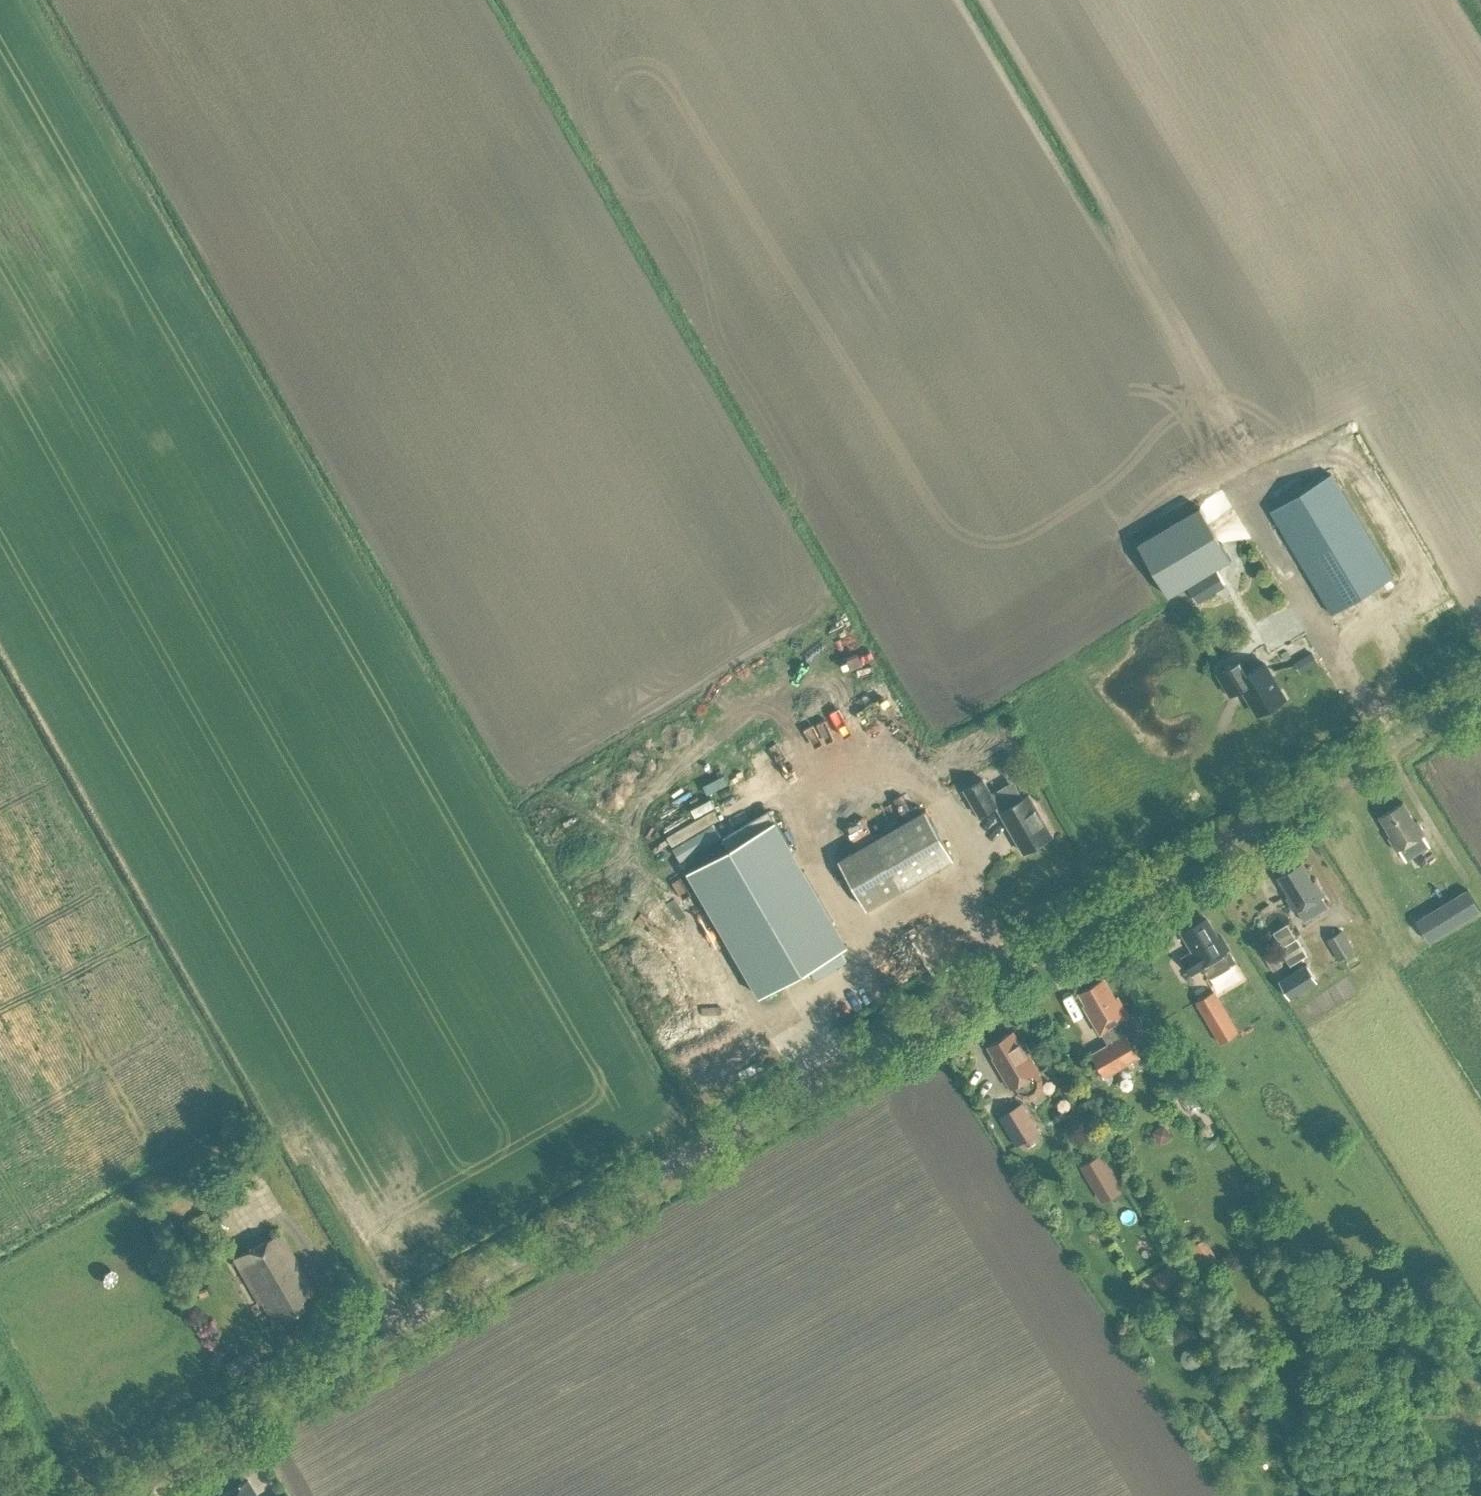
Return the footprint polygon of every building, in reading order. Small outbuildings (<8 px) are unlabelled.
[(1246,524),(1263,553),(1282,542),(1299,572),(1305,568),(1332,613),(1393,576),(1331,473),(1246,524)] [(1201,506),(1138,543),(1169,595),(1232,558),(1201,506)] [(1199,600),(1228,586),(1220,569),(1191,583),(1199,600)] [(1313,650),(1297,660),(1303,671),(1320,661),(1313,650)] [(1237,660),(1215,673),(1228,695),(1240,687),(1256,715),(1283,699),(1262,663),(1245,673),(1237,660)] [(983,778),(965,789),(979,815),(997,805),(1024,852),(1053,835),(1029,794),(1023,797),(1016,787),(1008,784),(992,794),(983,778)] [(1418,819),(1415,821),(1403,801),(1379,816),(1391,835),(1389,837),(1397,850),(1400,849),(1406,860),(1408,859),(1430,845),(1424,835),(1426,833),(1418,819)] [(839,860),(867,908),(954,858),(926,809),(839,860)] [(776,821),(688,872),(759,996),(847,945),(776,821)] [(1290,896),(1287,897),(1295,911),(1298,910),(1304,920),(1328,906),(1322,895),(1324,894),(1316,880),(1314,882),(1302,862),(1278,876),(1290,896)] [(927,903),(936,877),(927,874),(918,900),(927,903)] [(1416,920),(1430,942),(1480,911),(1480,909),(1468,888),(1416,920)] [(1183,932),(1194,952),(1187,956),(1185,961),(1190,969),(1195,970),(1202,966),(1209,977),(1237,961),(1221,935),(1218,937),(1207,918),(1183,932)] [(1326,939),(1338,960),(1355,950),(1343,929),(1326,939)] [(1290,966),(1307,955),(1297,939),(1279,950),(1290,966)] [(1291,998),(1318,981),(1306,962),(1279,980),(1291,998)] [(1092,1053),(1105,1076),(1140,1056),(1132,1043),(1139,1040),(1142,1034),(1144,1027),(1143,1021),(1137,1009),(1128,1014),(1118,996),(1116,998),(1104,978),(1080,992),(1092,1012),(1090,1013),(1108,1044),(1092,1053)] [(1239,1031),(1215,990),(1195,1001),(1220,1043),(1239,1031)] [(1022,1041),(1020,1042),(1013,1031),(989,1045),(996,1056),(994,1057),(1012,1087),(1012,1088),(1012,1089),(1013,1089),(1013,1090),(1013,1091),(1014,1091),(1014,1092),(1015,1092),(1015,1093),(1016,1093),(1016,1094),(1017,1094),(1017,1095),(1018,1095),(1018,1096),(1019,1096),(1020,1096),(1020,1097),(1021,1097),(1022,1097),(1023,1098),(1024,1098),(1025,1098),(1026,1098),(1027,1098),(1028,1098),(1029,1098),(1030,1098),(1031,1098),(1032,1097),(1033,1097),(1034,1097),(1035,1096),(1036,1096),(1036,1095),(1037,1095),(1038,1094),(1039,1093),(1040,1092),(1041,1091),(1041,1090),(1042,1089),(1042,1088),(1043,1087),(1043,1086),(1043,1085),(1044,1085),(1044,1084),(1044,1083),(1044,1082),(1044,1081),(1044,1080),(1044,1079),(1043,1078),(1043,1077),(1043,1076),(1043,1075),(1042,1075),(1042,1074),(1042,1073),(1041,1073),(1041,1072),(1040,1071),(1022,1041)] [(1040,1130),(1023,1101),(999,1116),(1017,1145),(1040,1130)] [(1082,1164),(1103,1202),(1125,1190),(1104,1152),(1082,1164)] [(300,1299),(314,1291),(279,1231),(232,1258),(259,1303),(261,1302),(274,1323),(304,1306),(300,1299)] [(1216,1256),(1205,1238),(1186,1249),(1197,1268),(1216,1256)] [(1173,1260),(1155,1273),(1165,1287),(1183,1275),(1173,1260)] [(257,1352),(228,1363),(232,1375),(262,1364),(257,1352)] [(218,1495),(256,1495),(246,1479),(218,1495)]
